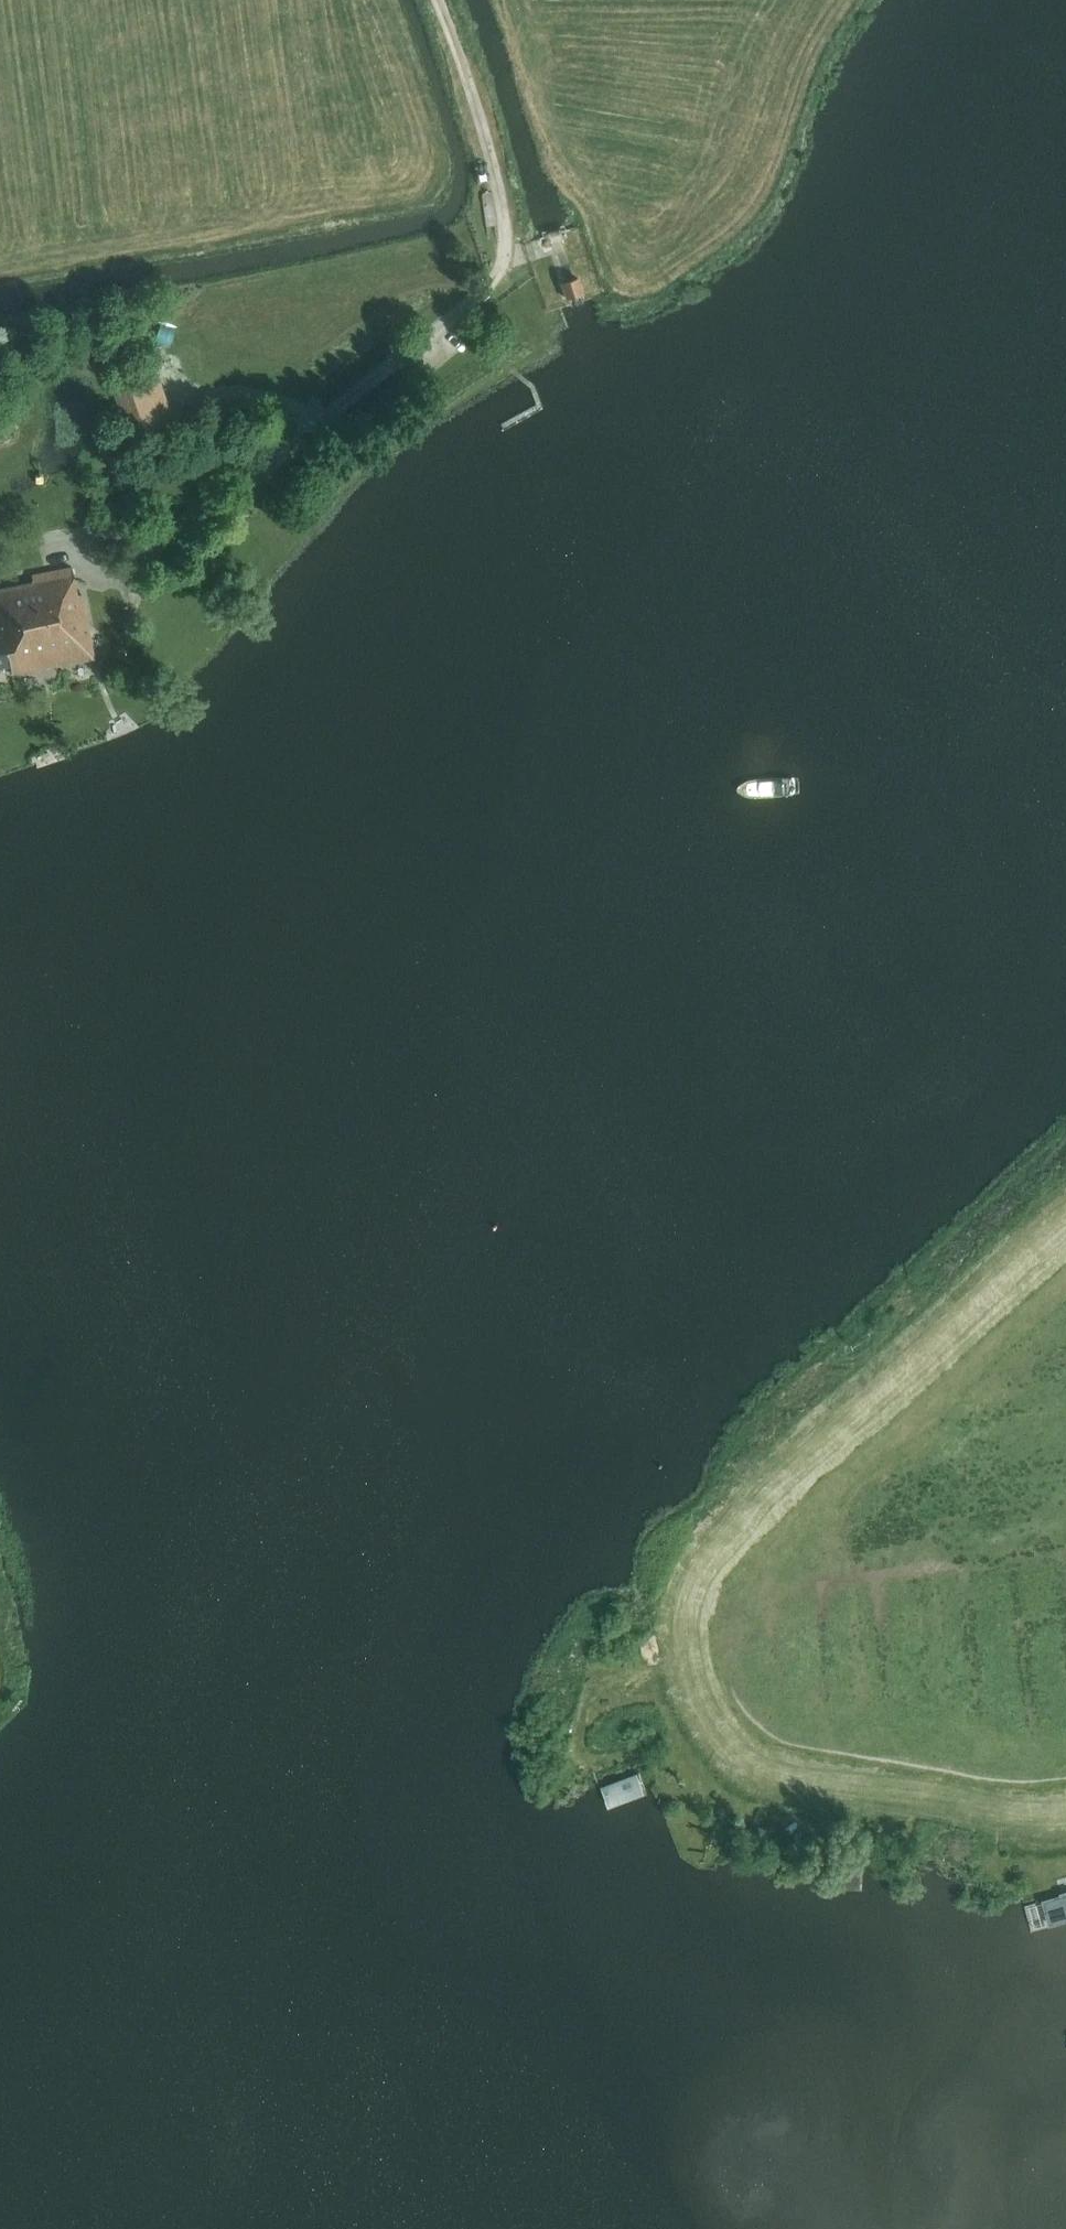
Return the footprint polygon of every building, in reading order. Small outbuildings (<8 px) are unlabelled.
[(577,278),(562,283),(567,298),(582,293),(583,293),(578,278),(577,278)] [(105,449),(122,446),(119,431),(102,434),(105,449)] [(10,665),(12,673),(94,658),(82,593),(77,594),(73,567),(39,573),(40,581),(0,589),(0,667),(10,665)] [(647,1762),(589,1781),(597,1813),(658,1798),(647,1762)] [(1021,1906),(1030,1940),(1065,1928),(1065,1891),(1021,1906)]
